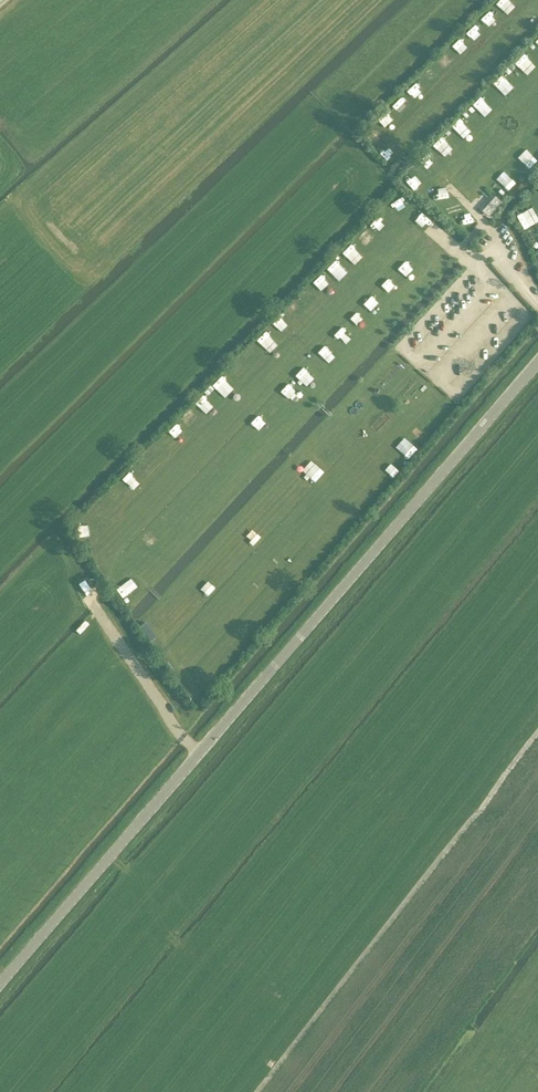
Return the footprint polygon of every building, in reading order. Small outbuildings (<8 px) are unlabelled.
[(503,13),(512,5),(507,0),(500,0),(495,5),(503,13)] [(514,63),(527,76),(536,66),(523,54),(514,63)] [(501,76),(493,83),(504,95),(512,88),(501,76)] [(398,98),(392,105),(401,113),(407,106),(398,98)] [(481,112),(486,107),(479,98),(473,104),(481,112)] [(378,121),(387,126),(392,119),(382,113),(378,121)] [(459,118),(450,128),(458,136),(467,126),(459,118)] [(442,152),(448,145),(440,138),(434,145),(442,152)] [(504,171),(496,178),(507,191),(515,184),(504,171)] [(503,202),(497,196),(483,211),(490,217),(503,202)] [(522,223),(537,213),(532,206),(517,216),(522,223)] [(420,213),(414,222),(425,228),(430,219),(420,213)] [(348,245),(342,255),(353,262),(359,252),(348,245)] [(318,278),(312,284),(320,292),(326,285),(318,278)] [(294,302),(290,307),(302,317),(307,312),(294,302)] [(271,325),(284,338),(293,328),(280,315),(271,325)] [(266,331),(256,340),(265,349),(274,340),(266,331)] [(294,376),(303,384),(312,375),(303,367),(294,376)] [(210,387),(218,396),(227,388),(219,379),(210,387)] [(277,395),(291,406),(298,397),(284,386),(277,395)] [(205,412),(211,404),(201,396),(195,404),(205,412)] [(446,412),(440,409),(436,419),(442,422),(446,412)] [(383,471),(393,478),(400,468),(390,461),(383,471)] [(116,587),(120,597),(136,590),(132,580),(116,587)] [(147,622),(141,627),(151,641),(157,636),(147,622)]
